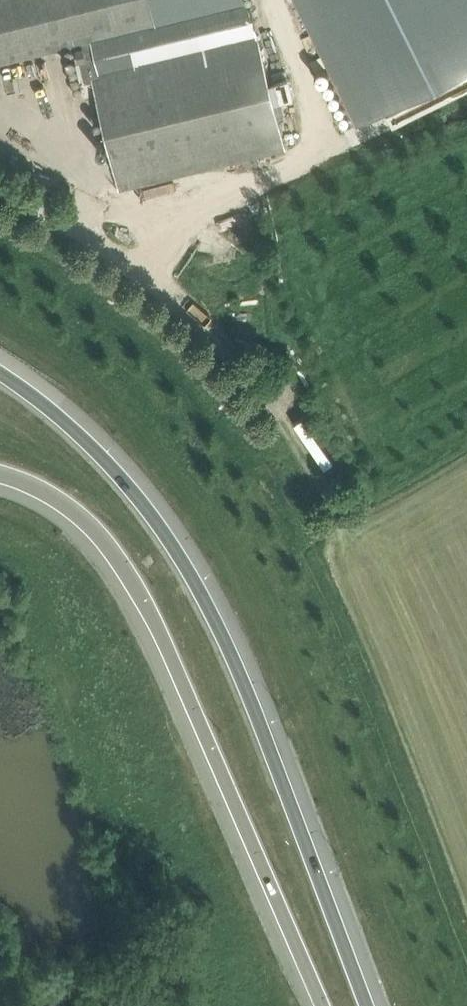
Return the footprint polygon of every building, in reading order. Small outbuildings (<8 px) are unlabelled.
[(52,49),(55,61),(67,58),(65,47),(75,44),(85,83),(93,81),(119,189),(286,148),(263,55),(250,1),(246,2),(245,0),(0,0),(0,62),(52,49)] [(466,87),(466,0),(295,0),(357,125),(386,111),(393,124),(466,87)]
